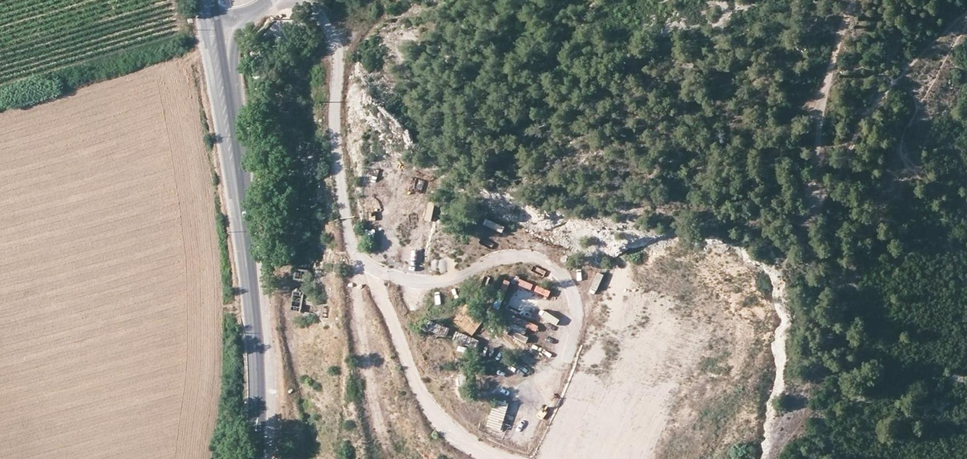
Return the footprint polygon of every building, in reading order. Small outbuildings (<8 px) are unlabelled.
[(484,220),(482,226),(502,232),(504,226),(484,220)] [(375,231),(366,231),(366,243),(375,244),(375,231)] [(441,244),(440,249),(451,253),(453,248),(441,244)] [(606,280),(615,283),(620,270),(611,267),(606,280)] [(307,270),(296,269),(295,280),(306,281),(307,270)] [(532,291),(535,285),(518,279),(516,285),(532,291)] [(501,295),(507,298),(512,285),(506,282),(501,295)] [(607,283),(606,288),(620,292),(621,286),(607,283)] [(538,285),(535,292),(548,299),(552,292),(538,285)] [(304,293),(293,292),(291,312),(301,313),(304,293)] [(466,303),(452,321),(472,336),(486,319),(466,303)] [(511,314),(508,321),(535,333),(538,326),(511,314)] [(493,401),(489,432),(504,434),(508,403),(493,401)] [(514,444),(522,428),(517,425),(509,441),(514,444)]
